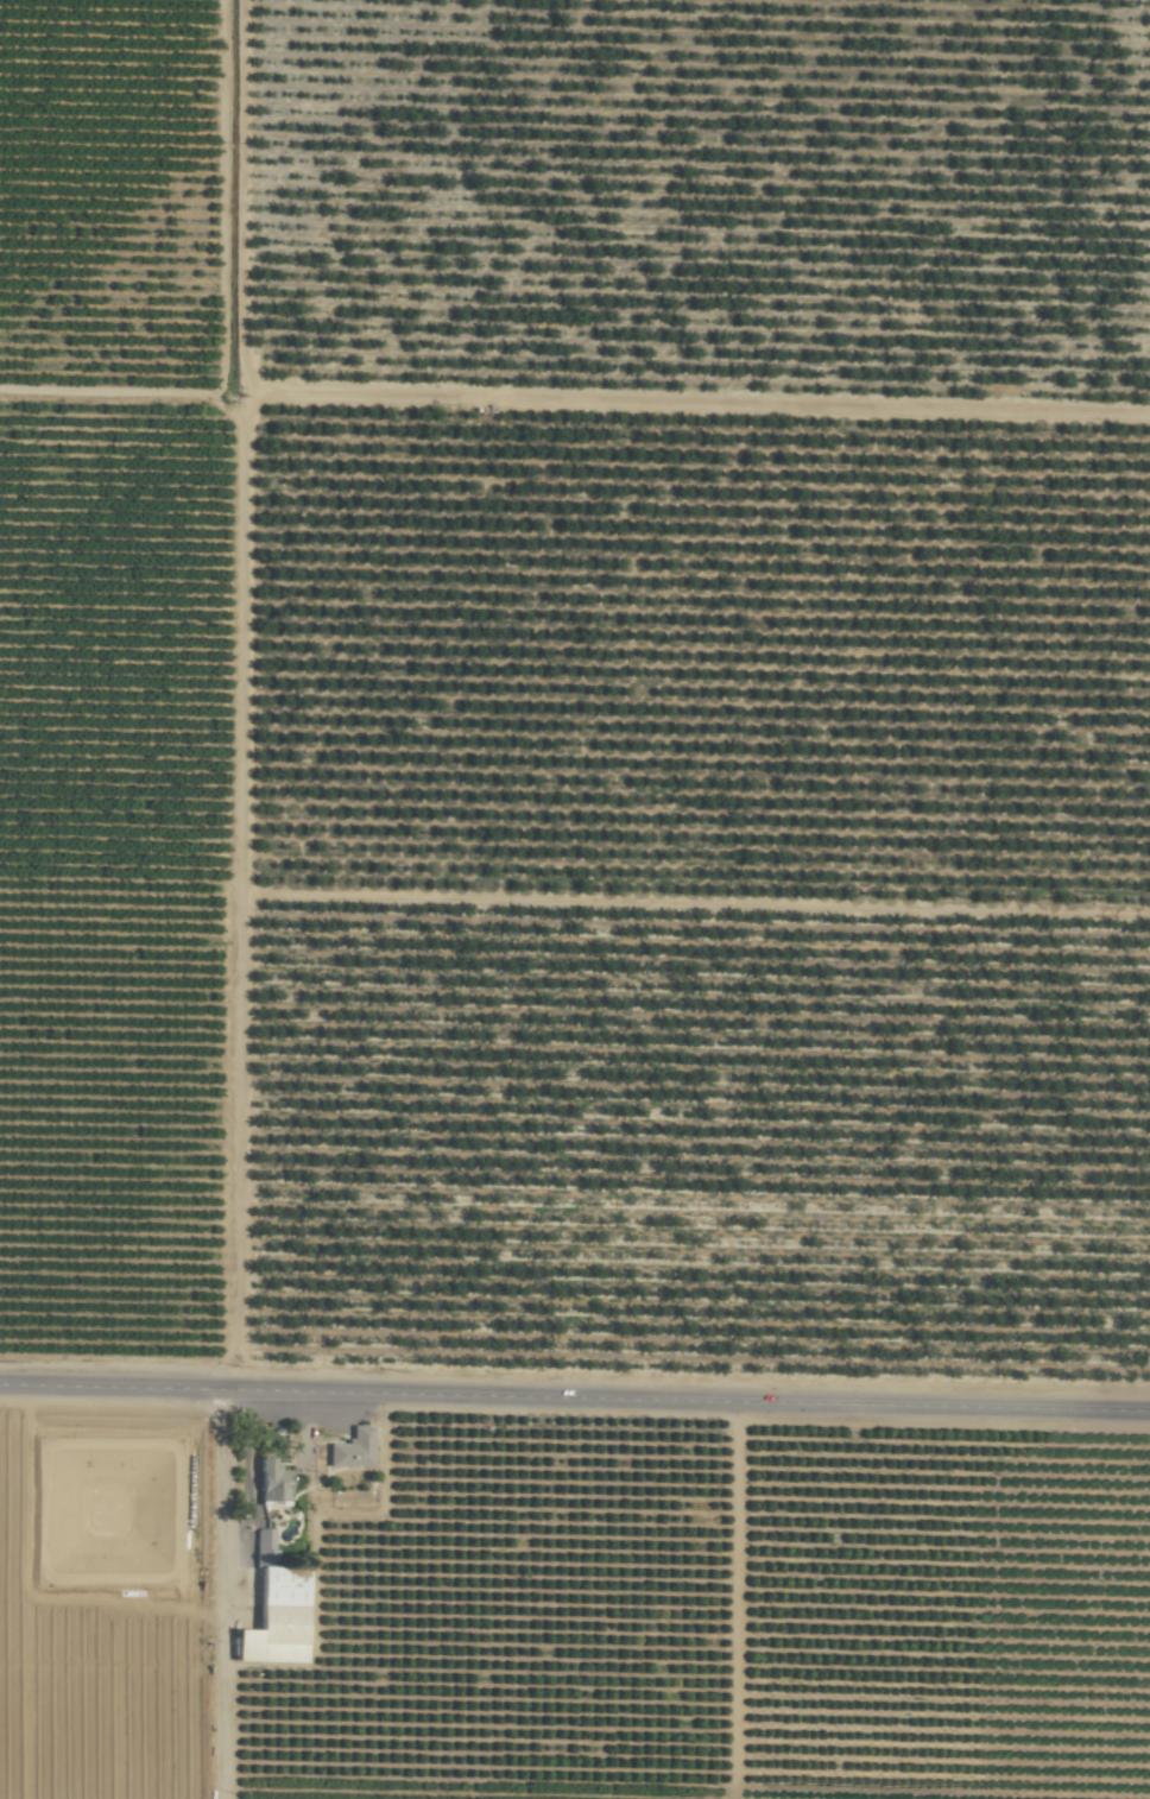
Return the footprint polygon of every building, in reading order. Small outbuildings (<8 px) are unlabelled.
[(371,1425),(350,1425),(350,1443),(327,1443),(327,1466),(370,1467),(371,1425)] [(286,1470),(275,1470),(275,1457),(258,1458),(259,1503),(287,1502),(286,1470)] [(303,1663),(305,1568),(272,1567),(273,1528),(255,1528),(254,1567),(259,1567),(258,1630),(235,1630),(234,1661),(303,1663)]
